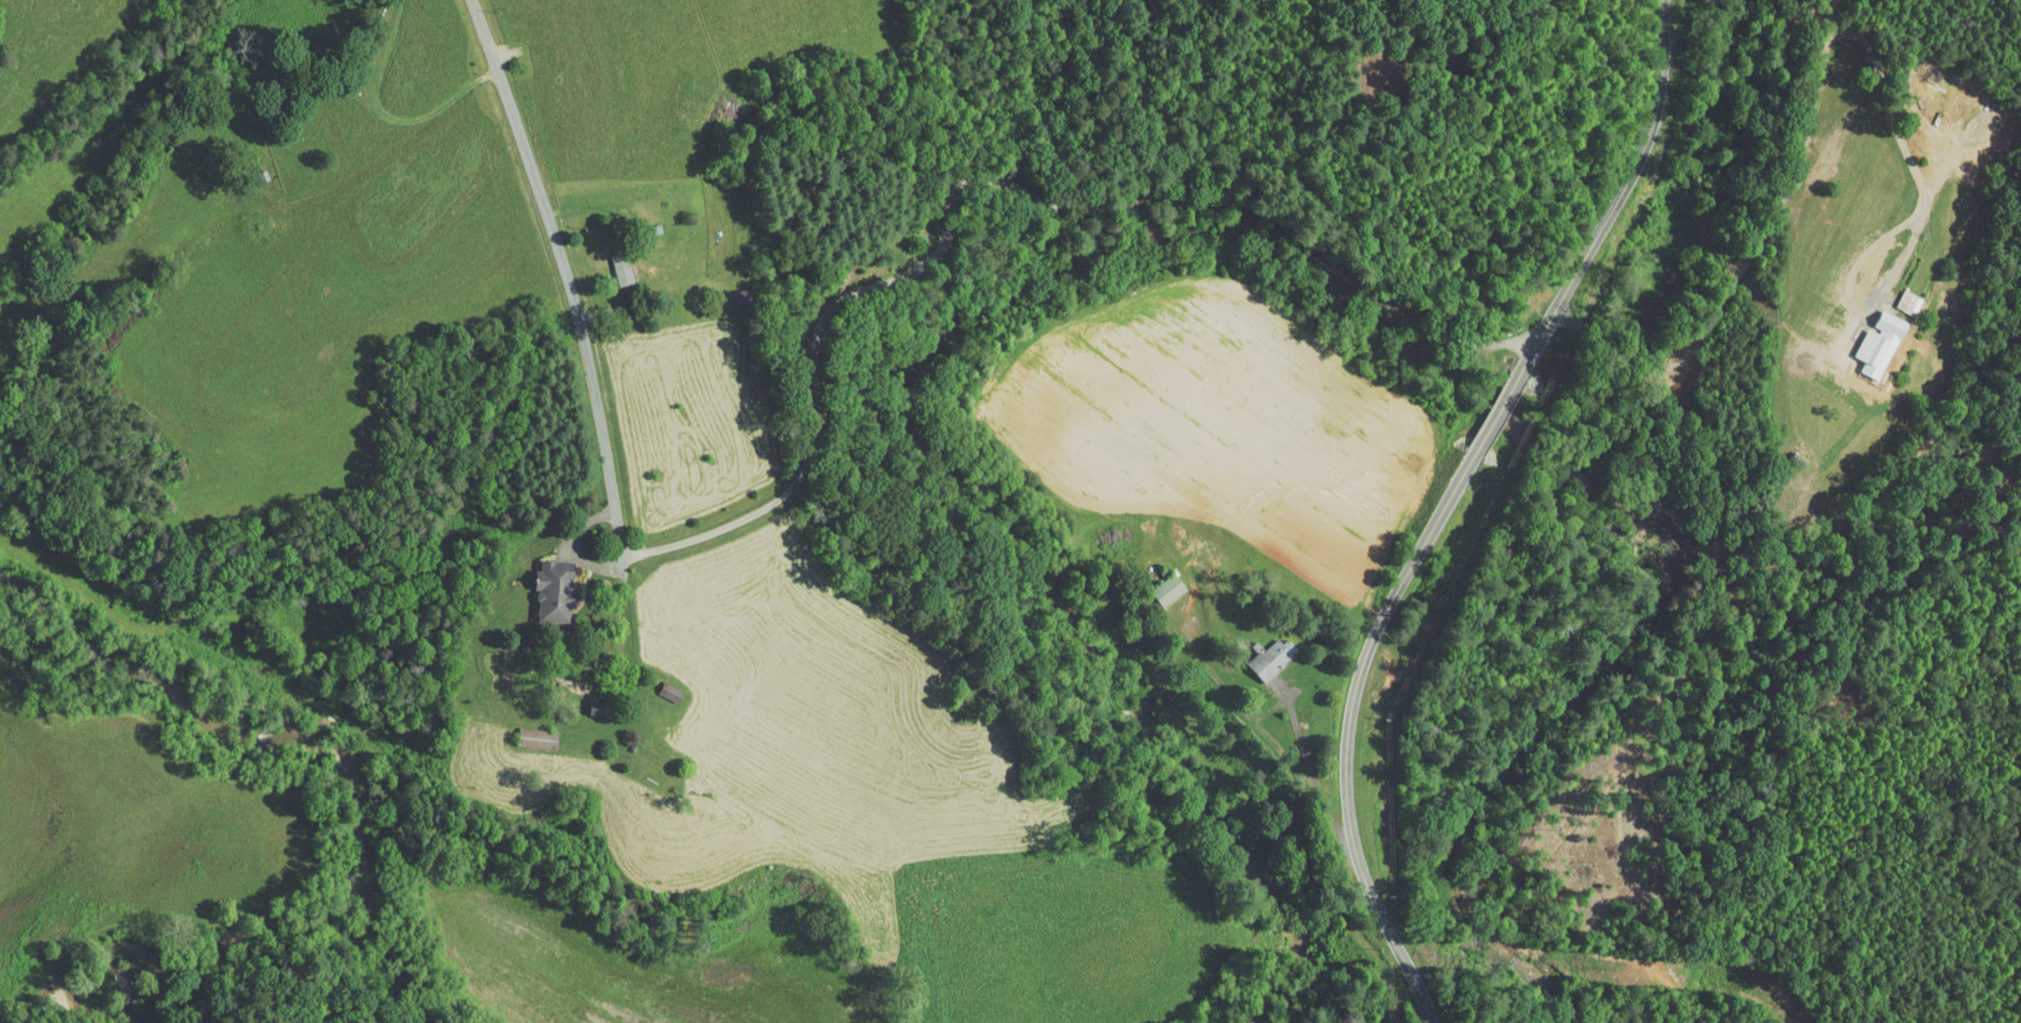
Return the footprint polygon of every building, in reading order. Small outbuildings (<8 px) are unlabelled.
[(619,243),(601,248),(611,280),(629,274),(619,243)] [(1904,309),(1913,291),(1894,282),(1885,301),(1904,309)] [(1854,365),(1874,373),(1898,315),(1880,308),(1869,335),(1863,332),(1855,350),(1859,352),(1854,365)] [(530,614),(563,617),(569,556),(534,552),(533,564),(528,564),(527,582),(533,583),(530,614)] [(1179,584),(1168,566),(1144,581),(1154,598),(1179,584)] [(1289,639),(1279,631),(1275,636),(1266,628),(1239,661),(1259,677),(1289,639)] [(668,697),(675,685),(656,675),(649,686),(668,697)] [(548,742),(549,723),(510,721),(509,740),(548,742)]
